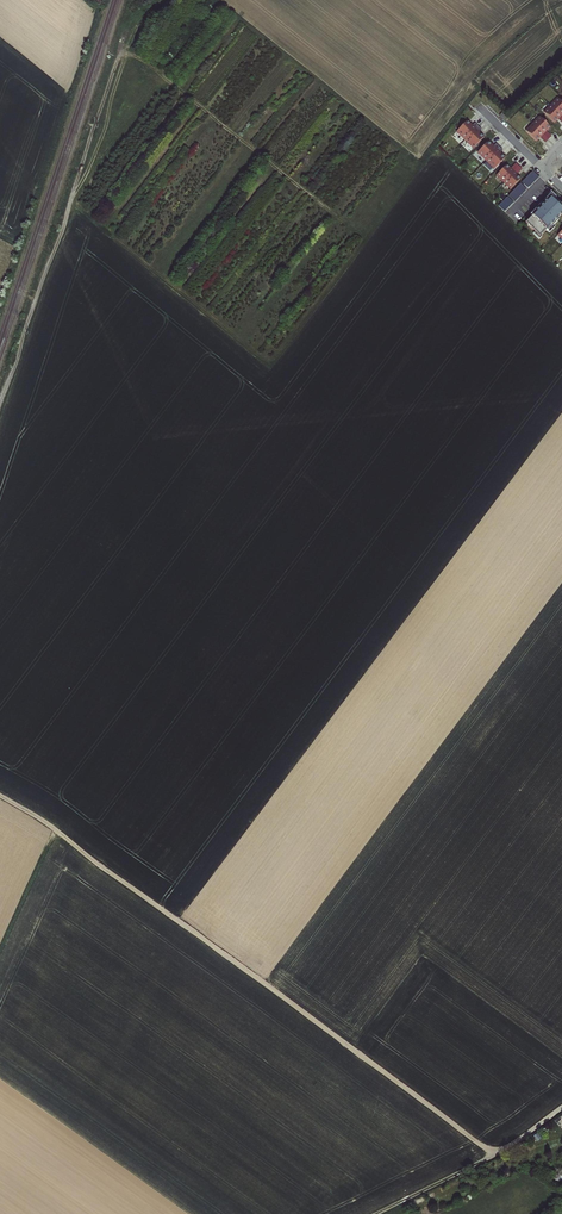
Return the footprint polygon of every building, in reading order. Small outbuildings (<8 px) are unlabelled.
[(559,99),(552,106),(561,116),(561,102),(559,99)] [(561,116),(552,106),(545,113),(555,123),(559,119),(561,122),(561,116)] [(546,131),(550,127),(541,117),(534,124),(543,134),(549,139),(552,136),(546,131)] [(466,121),(456,131),(465,140),(478,126),(474,123),(472,126),(466,121)] [(549,139),(543,134),(534,124),(527,131),(537,141),(541,137),(546,142),(549,139)] [(479,132),(481,129),(478,126),(465,140),(473,148),(483,138),(478,133),(479,132)] [(464,140),(465,140),(456,131),(456,132),(464,140)] [(473,148),(465,140),(464,140),(473,149),(473,148)] [(493,147),(487,142),(478,152),(486,160),(499,147),(496,144),(493,146),(493,147)] [(502,150),(499,147),(486,160),(494,168),(504,158),(499,153),(500,153),(502,150)] [(485,161),(486,160),(478,152),(477,153),(485,161)] [(494,168),(486,160),(485,161),(494,169),(494,168)] [(514,172),(506,165),(497,175),(504,182),(514,172)] [(521,179),(514,172),(504,182),(511,188),(521,179)] [(540,237),(546,230),(547,232),(558,220),(557,219),(561,214),(561,203),(560,205),(549,195),(545,200),(546,202),(542,205),(538,210),(537,208),(530,215),(532,216),(525,223),(540,237)]
